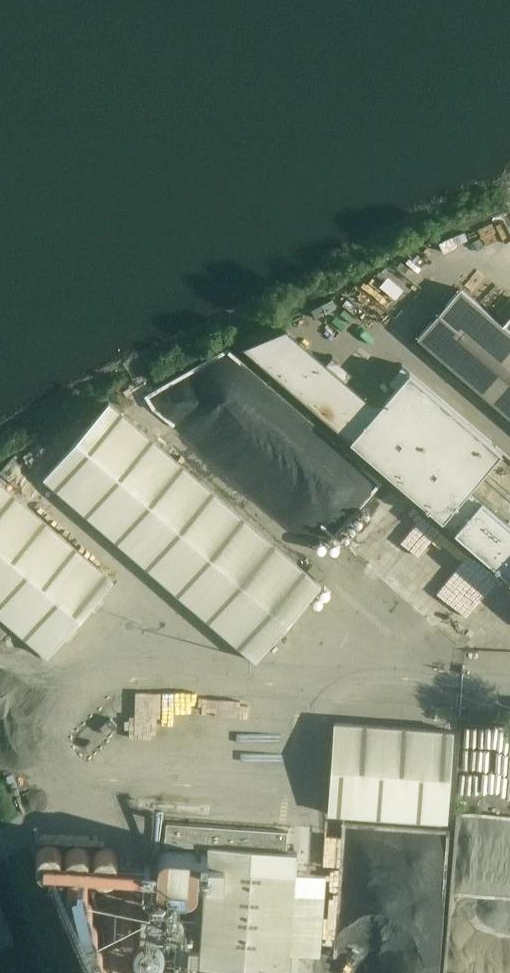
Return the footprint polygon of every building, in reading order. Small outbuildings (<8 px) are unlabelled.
[(459,288),(417,337),(509,417),(509,315),(501,325),(459,288)] [(469,488),(502,451),(408,370),(401,365),(387,381),(394,387),(377,407),(339,374),(286,328),(245,345),(309,403),(361,448),(509,577),(509,524),(469,488)] [(186,409),(455,643),(508,582),(238,349),(186,409)] [(323,583),(116,405),(111,400),(42,478),(255,661),(284,629),(323,583)] [(0,483),(0,615),(48,657),(113,580),(0,483)] [(111,717),(101,727),(106,733),(117,723),(111,717)] [(453,730),(333,722),(327,813),(447,821),(453,730)] [(198,846),(197,850),(169,848),(166,848),(162,851),(159,854),(157,856),(157,861),(142,861),(142,871),(156,871),(156,881),(157,884),(160,888),(165,890),(183,892),(188,891),(192,890),(195,888),(197,882),(207,882),(200,966),(288,972),(289,972),(298,851),(286,850),(288,831),(167,822),(165,843),(198,846)]
